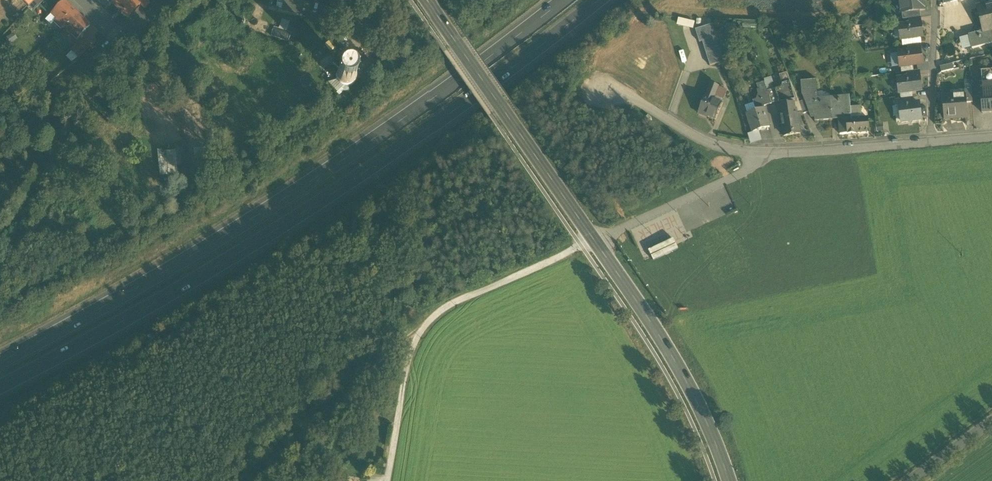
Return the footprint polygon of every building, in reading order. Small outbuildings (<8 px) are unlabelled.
[(33,12),(43,1),(42,0),(34,0),(28,7),(33,12)] [(127,18),(140,5),(136,0),(117,0),(113,4),(114,5),(114,6),(117,9),(118,9),(123,13),(122,14),(125,17),(126,16),(127,18)] [(144,8),(149,3),(145,0),(136,0),(140,5),(144,8)] [(305,15),(309,0),(286,0),(284,9),(304,15),(305,15)] [(901,13),(902,13),(920,11),(925,10),(923,0),(899,0),(901,13)] [(54,23),(61,30),(77,13),(64,1),(51,15),(56,20),(54,23)] [(990,5),(977,8),(983,31),(969,34),(969,36),(972,47),(972,48),(991,43),(991,4),(990,5)] [(922,24),(921,17),(920,11),(902,13),(903,20),(909,19),(910,25),(920,24),(922,24)] [(90,26),(77,13),(61,30),(68,37),(71,34),(76,40),(90,26)] [(56,20),(51,15),(45,20),(51,26),(54,23),(56,20)] [(695,20),(678,19),(677,26),(694,27),(695,20)] [(702,42),(710,66),(725,62),(723,55),(722,53),(717,36),(713,24),(695,30),(700,43),(702,42)] [(901,38),(901,40),(902,40),(920,38),(922,37),(920,24),(910,25),(899,26),(899,27),(901,38)] [(273,27),(270,35),(288,39),(290,31),(273,27)] [(17,40),(13,33),(6,37),(10,44),(17,40)] [(717,36),(722,53),(726,51),(721,35),(717,36)] [(972,47),(969,36),(959,38),(962,49),(972,47)] [(909,46),(921,44),(920,38),(902,40),(903,47),(909,46)] [(71,51),(78,58),(89,46),(82,40),(71,51)] [(78,58),(71,51),(66,57),(71,63),(78,58)] [(898,53),(900,67),(901,67),(913,66),(921,65),(920,51),(919,51),(910,52),(898,53)] [(900,67),(898,53),(891,54),(892,68),(900,67)] [(940,67),(941,73),(954,70),(952,64),(940,67)] [(335,77),(336,81),(338,85),(341,87),(345,88),(349,88),(353,86),(355,82),(356,78),(355,74),(353,71),(350,68),(346,67),(342,68),(339,70),(336,73),(335,77)] [(981,71),(983,94),(991,93),(991,70),(981,71)] [(50,75),(43,71),(38,78),(45,82),(50,75)] [(765,80),(769,91),(776,89),(772,77),(765,80)] [(897,80),(899,94),(900,93),(912,92),(920,91),(919,78),(919,77),(909,78),(897,80)] [(768,92),(771,104),(779,102),(783,100),(794,97),(790,82),(789,82),(787,78),(782,80),(784,86),(776,89),(769,91),(767,91),(768,92)] [(831,120),(831,117),(830,102),(817,102),(817,98),(816,80),(801,82),(802,95),(807,94),(808,100),(804,101),(809,112),(810,116),(814,115),(815,122),(831,120)] [(759,90),(766,88),(765,82),(756,84),(758,90),(759,90)] [(708,92),(716,95),(719,87),(711,84),(708,92)] [(726,90),(719,87),(716,95),(714,100),(721,103),(726,90)] [(764,109),(764,106),(761,95),(759,90),(758,90),(757,90),(758,94),(756,100),(753,101),(753,103),(756,111),(764,109)] [(707,116),(715,119),(721,103),(713,100),(714,100),(716,95),(708,92),(700,112),(707,115),(707,116)] [(771,104),(768,92),(761,95),(764,106),(771,104)] [(982,113),(991,112),(991,93),(983,94),(980,94),(982,113)] [(942,96),(944,119),(968,118),(967,103),(966,94),(965,95),(942,96)] [(783,100),(779,102),(781,116),(796,113),(802,112),(798,103),(796,96),(794,97),(783,100)] [(895,100),(896,107),(899,106),(910,104),(909,98),(901,99),(895,100)] [(840,134),(847,134),(847,120),(851,119),(850,107),(850,100),(830,102),(831,117),(838,116),(839,120),(840,134)] [(802,112),(803,114),(809,112),(804,101),(798,103),(802,112)] [(745,106),(747,114),(756,111),(753,103),(745,106)] [(908,122),(910,124),(912,122),(921,120),(919,103),(910,104),(899,106),(901,123),(908,122)] [(861,106),(850,107),(851,119),(862,119),(861,106)] [(747,114),(753,133),(759,131),(770,127),(764,109),(756,111),(747,114)] [(781,116),(784,136),(800,133),(796,113),(781,116)] [(862,119),(851,119),(847,120),(847,134),(869,132),(868,118),(862,119)] [(759,131),(753,133),(748,134),(751,144),(762,141),(759,131)] [(181,164),(180,149),(157,150),(159,175),(178,174),(177,164),(181,164)] [(205,154),(205,149),(195,150),(196,158),(200,158),(200,154),(205,154)]
